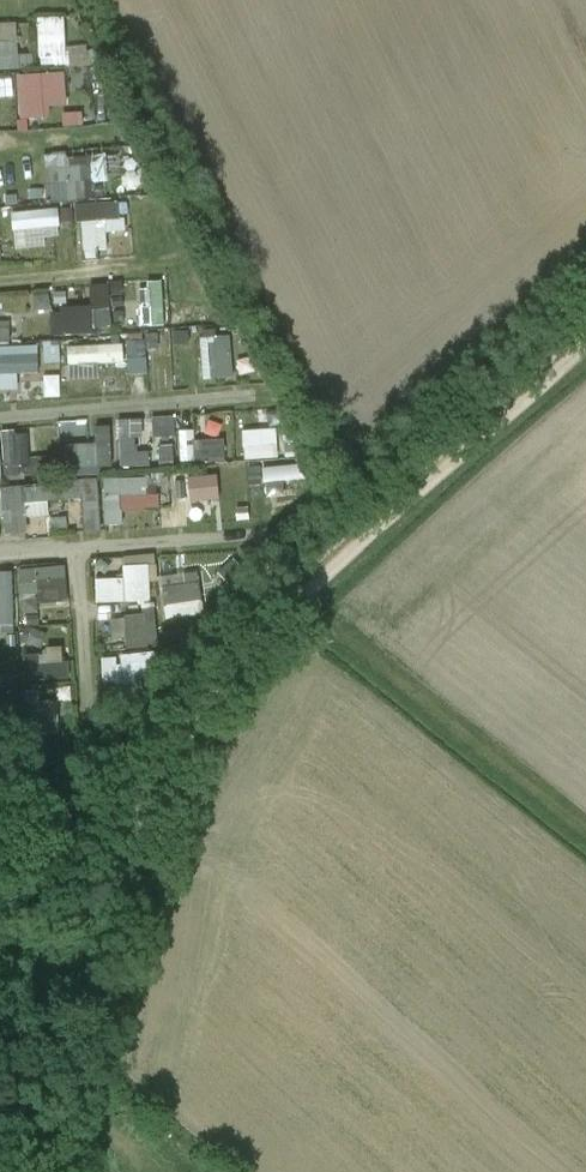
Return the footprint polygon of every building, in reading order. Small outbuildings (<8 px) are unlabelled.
[(68,61),(66,17),(38,18),(40,62),(68,61)] [(0,23),(0,69),(21,68),(19,22),(0,23)] [(21,120),(51,117),(50,107),(69,105),(67,72),(17,75),(21,120)] [(53,198),(108,195),(106,172),(125,171),(123,151),(50,156),(53,198)] [(82,254),(110,253),(108,234),(129,233),(127,201),(79,203),(82,254)] [(48,245),(69,245),(69,209),(48,209),(48,245)] [(165,325),(163,280),(142,281),(144,326),(165,325)] [(52,310),(52,333),(126,330),(124,282),(90,283),(91,305),(67,306),(67,290),(37,292),(38,311),(52,310)] [(233,335),(201,337),(203,380),(236,378),(233,335)] [(176,414),(154,417),(156,438),(178,435),(176,414)] [(113,469),(111,427),(96,427),(97,443),(65,445),(67,471),(113,469)] [(277,428),(243,430),(245,460),(279,458),(277,428)] [(0,433),(6,468),(33,464),(28,429),(0,433)] [(226,438),(197,440),(196,429),(179,430),(181,462),(227,459),(226,438)] [(121,437),(122,466),(151,465),(150,450),(138,451),(137,437),(121,437)] [(153,477),(105,477),(104,525),(123,525),(123,507),(153,507),(153,477)] [(100,533),(99,482),(1,485),(2,535),(28,534),(28,517),(50,516),(50,500),(84,499),(85,534),(100,533)] [(97,604),(156,601),(154,555),(123,557),(124,577),(96,578),(97,604)] [(22,607),(70,605),(69,568),(20,570),(22,607)] [(202,572),(163,574),(165,617),(205,615),(202,572)] [(155,611),(125,614),(129,647),(159,644),(155,611)] [(22,627),(21,644),(44,645),(45,628),(22,627)] [(102,655),(104,685),(160,682),(158,652),(102,655)] [(42,661),(42,654),(22,653),(22,679),(70,680),(71,662),(42,661)] [(41,700),(41,689),(21,690),(22,734),(60,733),(59,699),(41,700)]
